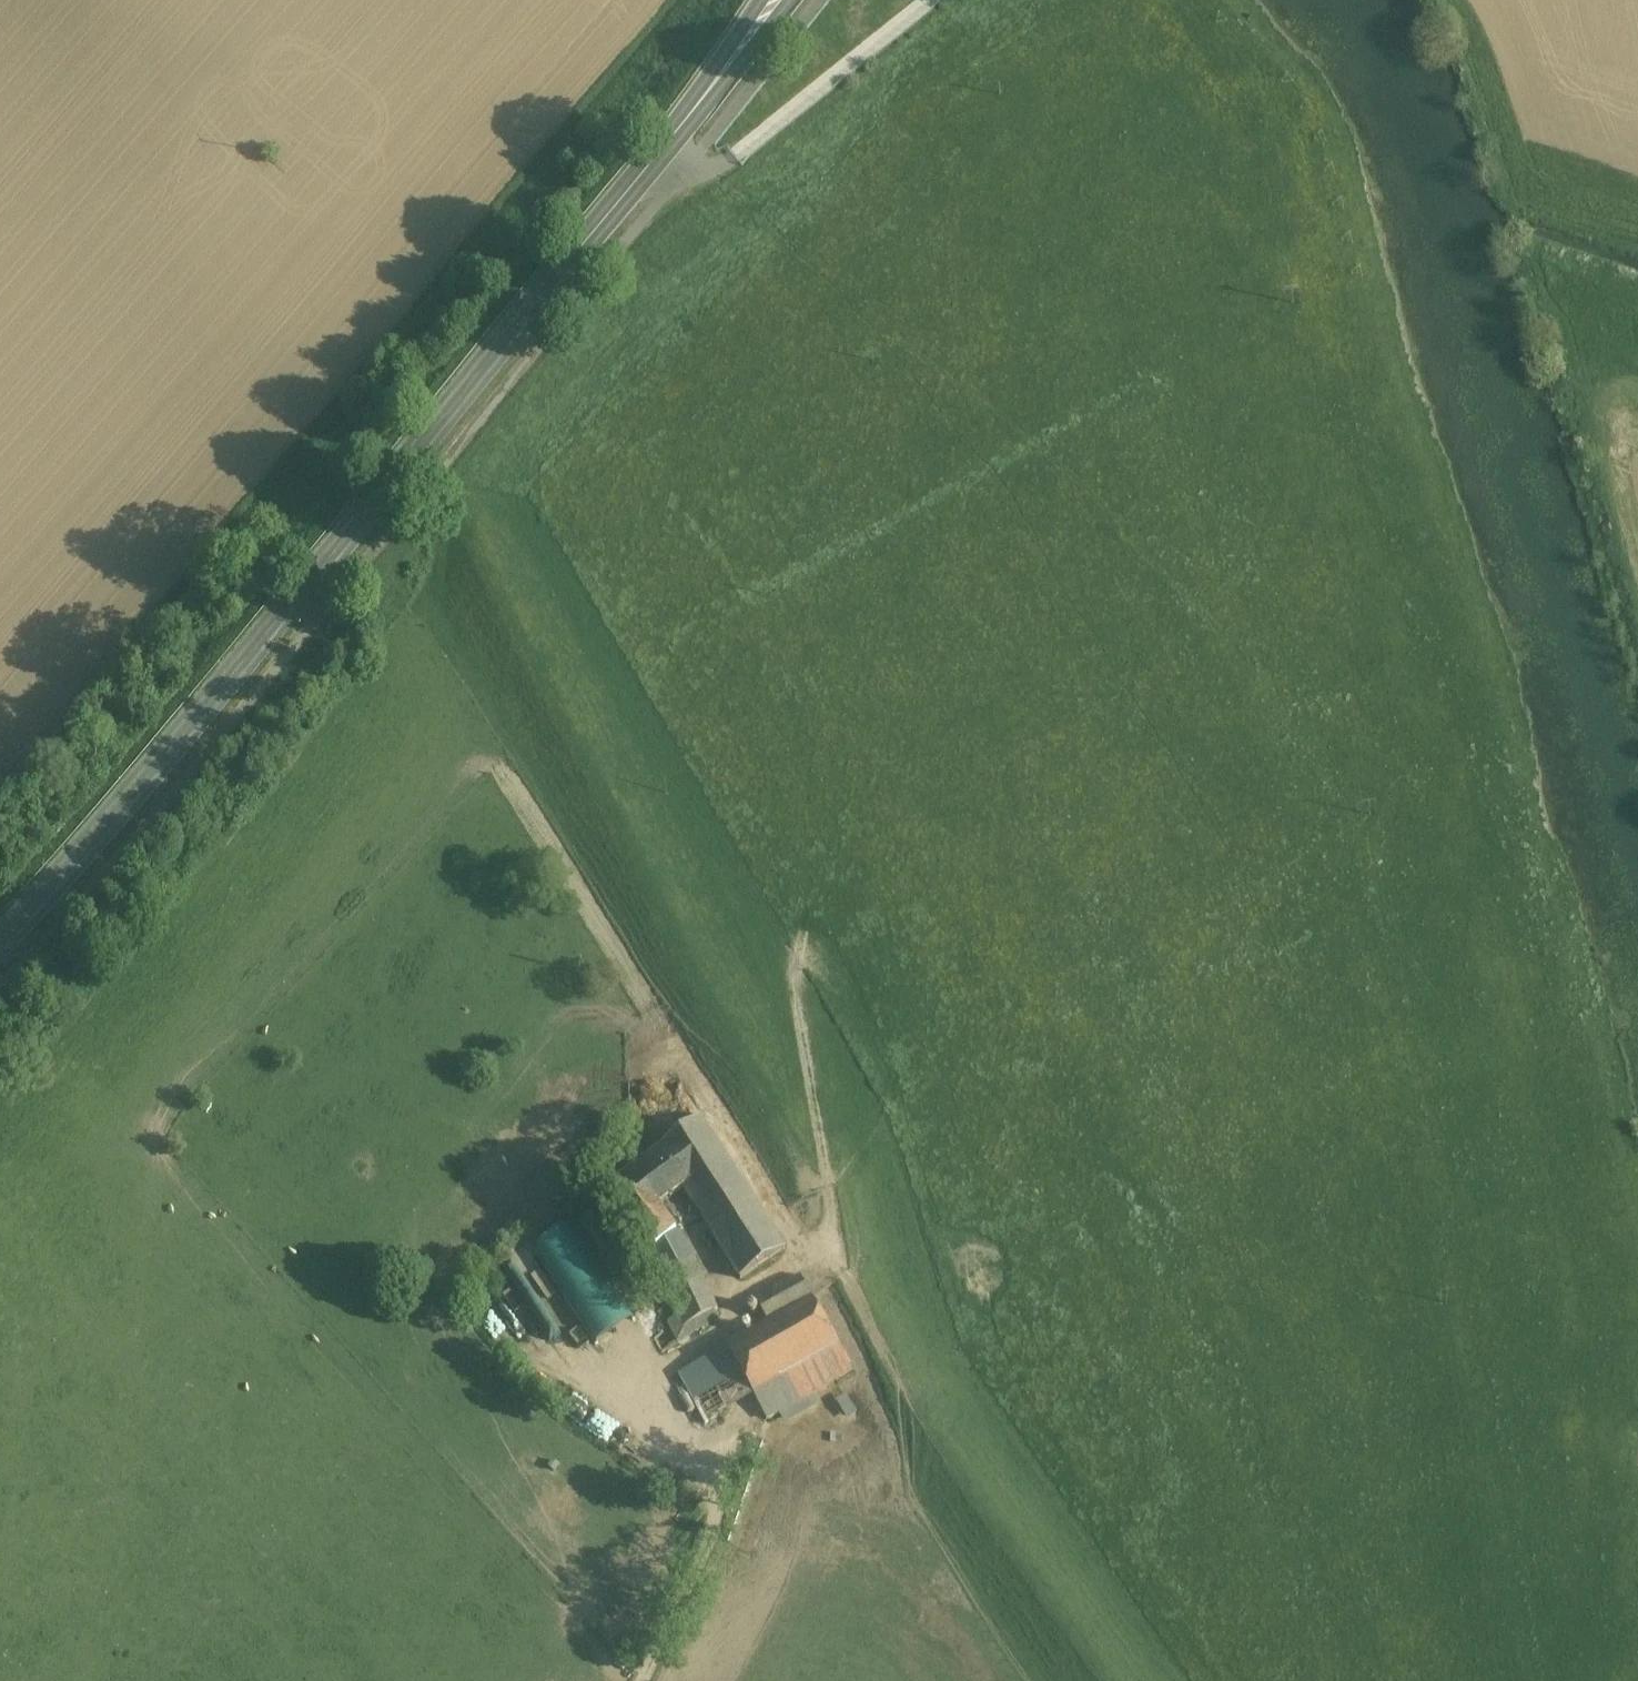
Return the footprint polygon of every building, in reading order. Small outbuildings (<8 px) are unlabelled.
[(786,1252),(701,1118),(658,1150),(683,1190),(741,1281),(786,1252)] [(658,1150),(628,1172),(628,1173),(602,1192),(661,1265),(687,1245),(658,1209),(683,1190),(658,1150)] [(687,1245),(661,1265),(658,1270),(679,1316),(685,1328),(686,1328),(718,1311),(687,1245)] [(853,1372),(801,1278),(756,1303),(769,1325),(728,1348),(755,1397),(768,1420),(853,1372)] [(679,1316),(669,1322),(678,1342),(690,1336),(686,1328),(685,1328),(679,1316)] [(728,1348),(683,1373),(710,1422),(755,1397),(728,1348)]
